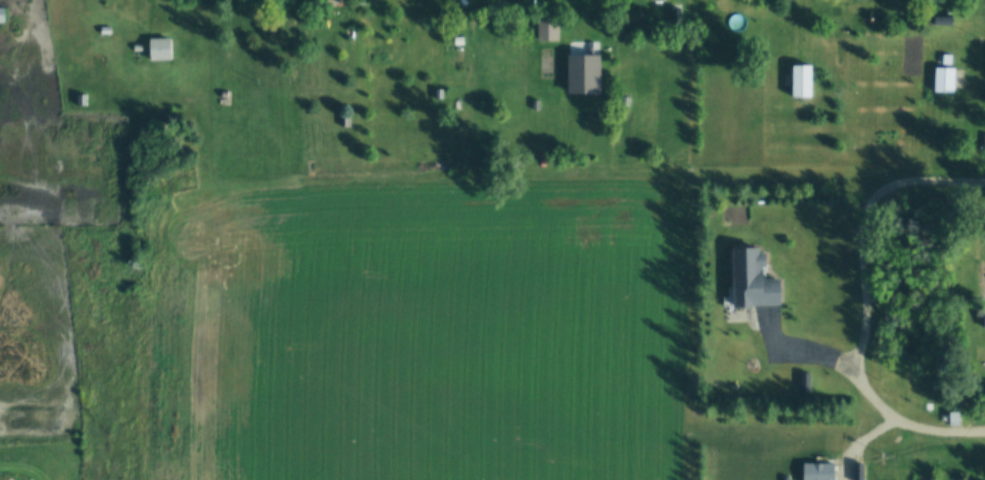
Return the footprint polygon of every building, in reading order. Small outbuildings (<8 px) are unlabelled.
[(672,11),(682,10),(682,25),(672,25),(672,11)] [(911,16),(919,16),(919,26),(911,26),(911,16)] [(538,18),(559,18),(559,42),(538,42),(538,18)] [(935,18),(954,18),(954,27),(935,27),(935,18)] [(453,38),(463,37),(463,47),(453,47),(453,38)] [(149,39),(171,39),(171,61),(149,61),(149,39)] [(952,56),(951,66),(942,66),(942,67),(934,67),(935,53),(942,53),(942,55),(952,56)] [(794,66),(813,66),(814,98),(794,99),(794,66)] [(936,68),(956,70),(955,95),(935,94),(936,68)] [(435,90),(443,90),(444,100),(435,100),(435,90)] [(75,95),(86,95),(86,106),(75,106),(75,95)] [(531,101),(539,101),(539,111),(531,112),(531,101)] [(341,118),(350,118),(351,127),(341,127),(341,118)] [(735,251),(760,251),(760,257),(768,257),(768,268),(763,268),(764,282),(782,282),(783,305),(758,306),(758,309),(737,310),(735,251)] [(950,412),(960,412),(960,427),(950,427),(950,412)]
